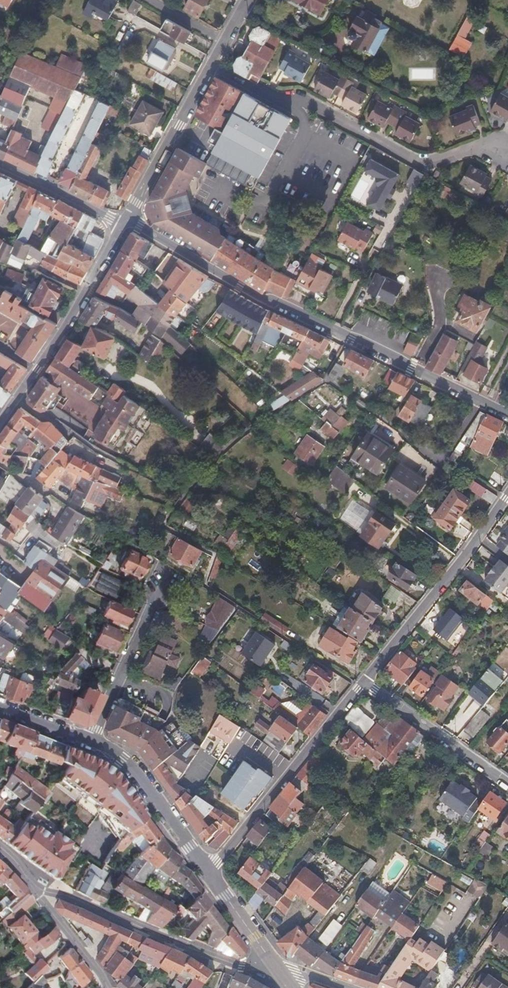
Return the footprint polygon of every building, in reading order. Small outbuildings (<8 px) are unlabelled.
[(92,17),(95,10),(107,17),(117,1),(115,0),(89,0),(83,11),(92,17)] [(141,3),(135,0),(132,0),(127,10),(135,15),(141,3)] [(199,15),(208,0),(190,0),(186,8),(199,15)] [(321,13),(328,0),(297,0),(321,13)] [(356,41),(353,46),(366,53),(381,26),(375,23),(377,18),(367,13),(362,21),(358,19),(348,38),(356,41)] [(456,36),(464,40),(476,19),(468,15),(456,36)] [(161,29),(169,33),(175,23),(167,18),(161,29)] [(186,42),(192,31),(191,31),(175,23),(169,33),(186,42)] [(248,48),(270,60),(282,38),(260,26),(253,29),(249,35),(251,43),(248,48)] [(128,29),(120,44),(126,47),(133,32),(128,29)] [(505,43),(507,38),(507,36),(499,32),(495,38),(505,43)] [(456,36),(451,47),(461,52),(466,42),(464,40),(456,36)] [(173,50),(175,48),(160,39),(148,61),(163,70),(164,68),(168,68),(169,64),(168,61),(171,56),(174,56),(176,52),(174,50),(173,50)] [(257,84),(260,79),(270,60),(248,48),(244,55),(237,58),(233,65),(235,72),(257,84)] [(48,145),(75,88),(81,76),(56,65),(21,50),(1,95),(23,104),(31,85),(55,96),(43,124),(48,126),(41,142),(48,145)] [(287,70),(285,73),(301,82),(310,65),(295,57),(297,55),(288,50),(280,66),(287,70)] [(56,65),(81,76),(87,63),(61,53),(56,65)] [(173,89),(177,80),(149,70),(146,78),(173,89)] [(332,92),(338,96),(347,80),(340,77),(338,80),(324,72),(314,90),(329,98),(332,92)] [(213,124),(225,130),(244,94),(216,79),(197,115),(201,117),(213,124)] [(347,80),(338,96),(345,99),(342,105),(356,112),(366,95),(351,87),(353,84),(347,80)] [(75,88),(48,145),(42,157),(37,169),(47,175),(51,168),(50,167),(53,159),(52,159),(84,92),(75,88)] [(290,119),(244,94),(225,130),(213,124),(206,137),(211,146),(214,150),(208,160),(255,185),(290,119)] [(500,94),(491,112),(507,121),(507,98),(500,94)] [(13,126),(22,105),(23,104),(1,95),(0,95),(0,111),(6,114),(2,122),(9,125),(13,126)] [(71,186),(92,142),(106,112),(110,104),(101,100),(69,166),(67,166),(64,174),(62,174),(59,180),(71,186)] [(143,100),(131,123),(149,134),(162,111),(143,100)] [(385,122),(392,125),(400,109),(393,106),(392,109),(377,102),(368,120),(382,127),(385,122)] [(119,109),(110,104),(106,112),(116,116),(119,109)] [(12,128),(22,132),(32,109),(22,105),(13,126),(12,128)] [(466,107),(467,110),(451,116),(459,133),(474,128),(473,125),(480,123),(473,105),(466,107)] [(400,109),(392,125),(397,128),(394,133),(410,142),(419,124),(405,117),(407,113),(400,109)] [(4,157),(10,143),(6,141),(12,128),(13,126),(9,125),(3,138),(0,137),(0,155),(4,157)] [(37,169),(42,157),(28,151),(32,140),(21,135),(22,132),(12,128),(6,141),(10,143),(4,157),(36,171),(37,169)] [(28,151),(42,157),(48,145),(41,142),(33,139),(32,140),(28,151)] [(101,146),(92,142),(71,186),(71,188),(101,204),(109,190),(86,178),(101,146)] [(152,195),(154,200),(169,195),(170,197),(188,192),(187,188),(196,170),(201,173),(205,167),(208,160),(183,146),(180,145),(152,195)] [(117,191),(127,197),(149,159),(140,154),(134,167),(131,165),(117,191)] [(399,176),(371,161),(366,170),(374,175),(379,188),(371,204),(381,210),(399,176)] [(485,175),(467,166),(458,182),(476,191),(474,194),(480,197),(490,180),(484,177),(485,175)] [(406,182),(417,188),(425,175),(414,169),(406,182)] [(6,199),(16,180),(3,174),(0,178),(0,196),(6,199)] [(13,221),(23,226),(40,191),(29,186),(13,221)] [(471,215),(478,204),(445,186),(438,197),(471,215)] [(27,243),(29,237),(40,215),(42,210),(50,214),(61,219),(76,227),(83,213),(66,205),(57,199),(40,191),(23,226),(19,236),(17,238),(27,243)] [(179,208),(192,204),(188,192),(170,197),(175,213),(180,211),(179,208)] [(176,216),(175,213),(170,197),(169,195),(154,200),(149,201),(154,217),(155,222),(165,219),(176,216)] [(214,258),(226,239),(218,233),(220,229),(196,215),(192,204),(179,208),(180,211),(175,213),(176,216),(165,219),(161,226),(214,258)] [(76,264),(87,270),(103,243),(103,237),(90,231),(96,220),(83,213),(76,227),(61,219),(48,236),(43,245),(41,249),(47,252),(61,258),(76,264)] [(8,231),(19,236),(23,226),(13,221),(8,231)] [(356,245),(365,250),(372,233),(364,229),(363,231),(346,223),(337,242),(353,250),(354,248),(356,245)] [(8,231),(4,240),(14,245),(17,238),(19,236),(8,231)] [(122,251),(137,261),(140,256),(146,259),(154,245),(133,233),(122,251)] [(29,237),(27,243),(31,245),(41,249),(43,245),(29,237)] [(28,251),(31,245),(27,243),(17,238),(14,245),(4,240),(0,249),(0,259),(7,262),(11,252),(25,258),(28,251)] [(282,297),(291,278),(277,271),(226,239),(214,258),(212,260),(263,292),(265,288),(282,297)] [(43,260),(47,252),(41,249),(31,245),(28,251),(43,260)] [(142,276),(147,268),(137,261),(122,251),(112,268),(130,281),(132,278),(129,273),(132,268),(142,276)] [(20,268),(25,258),(11,252),(7,262),(20,268)] [(41,264),(55,271),(61,258),(47,252),(43,260),(41,264)] [(61,258),(55,271),(65,277),(80,283),(87,270),(76,264),(61,258)] [(163,282),(171,289),(188,303),(208,279),(209,277),(179,260),(163,282)] [(297,281),(296,282),(309,289),(310,286),(322,292),(330,276),(319,270),(321,267),(308,260),(297,281)] [(5,277),(20,282),(23,274),(8,268),(5,277)] [(127,296),(136,285),(130,281),(112,268),(98,292),(123,302),(127,296)] [(378,273),(369,292),(395,305),(404,286),(378,273)] [(38,290),(56,300),(62,287),(44,278),(38,290)] [(288,299),(296,282),(297,281),(291,278),(282,297),(288,299)] [(19,303),(47,319),(56,300),(38,290),(28,285),(22,298),(19,303)] [(170,326),(176,317),(159,304),(143,292),(136,285),(127,296),(139,305),(141,303),(155,311),(153,315),(170,326)] [(212,307),(217,310),(224,300),(230,289),(224,286),(212,307)] [(21,320),(22,318),(33,325),(32,326),(29,332),(25,330),(21,335),(25,338),(17,350),(31,360),(43,341),(47,336),(55,323),(47,319),(19,303),(22,298),(17,296),(14,301),(10,298),(12,293),(5,289),(2,294),(0,293),(0,308),(21,320)] [(176,317),(188,303),(171,289),(159,304),(176,317)] [(216,310),(258,333),(268,311),(251,302),(230,289),(224,300),(217,310),(216,310)] [(458,321),(475,331),(491,301),(483,297),(480,302),(466,295),(458,309),(455,307),(453,310),(458,312),(459,315),(456,320),(458,321)] [(143,322),(136,318),(119,308),(94,297),(80,320),(93,327),(96,328),(105,313),(113,320),(115,318),(136,333),(143,322)] [(187,309),(193,313),(196,309),(190,304),(187,309)] [(365,309),(359,323),(404,344),(410,331),(365,309)] [(143,322),(146,326),(153,315),(139,311),(136,318),(143,322)] [(261,341),(276,348),(291,322),(268,311),(258,333),(255,338),(261,341)] [(191,344),(170,326),(153,315),(146,326),(163,338),(164,336),(184,354),(191,344)] [(488,318),(484,327),(487,328),(491,327),(494,321),(488,318)] [(474,333),(475,331),(458,321),(457,323),(474,333)] [(276,348),(294,357),(309,331),(291,322),(276,348)] [(83,347),(105,358),(115,337),(96,328),(93,327),(83,347)] [(414,354),(428,362),(443,335),(429,327),(425,334),(414,354)] [(414,354),(425,334),(414,328),(404,350),(413,355),(414,354)] [(299,363),(304,366),(310,354),(321,360),(331,341),(309,331),(294,357),(293,359),(299,363)] [(148,363),(153,354),(161,341),(152,335),(139,356),(148,363)] [(426,366),(441,373),(457,342),(443,335),(428,362),(426,366)] [(476,341),(486,346),(489,342),(478,336),(476,341)] [(257,351),(261,341),(255,338),(251,349),(257,351)] [(80,373),(85,365),(75,359),(83,347),(68,339),(56,357),(80,373)] [(153,354),(160,359),(168,347),(161,341),(153,354)] [(477,363),(486,346),(476,341),(461,368),(465,370),(463,373),(479,381),(487,368),(477,363)] [(345,364),(354,370),(362,356),(352,351),(345,364)] [(10,391),(25,368),(0,353),(0,363),(9,369),(4,377),(0,374),(0,384),(10,391)] [(362,356),(354,370),(365,376),(373,361),(362,356)] [(109,392),(104,389),(80,373),(56,357),(48,370),(92,399),(93,398),(106,407),(107,418),(104,418),(95,434),(106,440),(104,443),(123,451),(128,441),(131,443),(139,430),(136,429),(148,410),(125,395),(121,400),(109,392)] [(307,376),(313,372),(304,366),(299,363),(296,369),(307,376)] [(80,373),(104,389),(109,380),(85,364),(85,365),(80,373)] [(344,388),(348,381),(341,377),(346,370),(335,364),(328,377),(344,388)] [(121,400),(125,395),(138,376),(127,368),(109,392),(121,400)] [(385,380),(391,384),(398,373),(391,370),(385,380)] [(323,380),(323,379),(313,372),(307,376),(282,392),(291,399),(323,380)] [(389,387),(406,395),(415,381),(398,373),(391,384),(389,387)] [(35,406),(44,412),(55,409),(63,397),(58,394),(62,389),(43,376),(26,400),(35,406)] [(10,391),(0,384),(0,402),(2,403),(10,391)] [(411,396),(400,413),(421,426),(432,409),(411,396)] [(456,423),(460,426),(472,408),(468,406),(456,423)] [(21,408),(9,424),(20,432),(26,424),(35,431),(43,422),(21,408)] [(257,421),(266,415),(262,410),(253,416),(257,421)] [(326,422),(331,426),(340,416),(335,412),(330,418),(326,422)] [(468,431),(471,433),(476,436),(470,447),(486,455),(503,423),(480,412),(468,431)] [(331,426),(339,433),(348,422),(340,416),(331,426)] [(53,447),(64,436),(53,424),(49,422),(46,422),(43,422),(35,431),(34,433),(47,445),(44,449),(48,452),(53,447)] [(339,433),(331,426),(326,422),(326,423),(321,429),(334,439),(339,433)] [(16,455),(28,440),(29,439),(20,432),(9,424),(0,437),(0,442),(7,447),(3,452),(3,454),(16,455)] [(34,433),(35,431),(26,424),(20,432),(29,439),(34,433)] [(450,459),(456,463),(459,457),(458,457),(467,443),(465,442),(471,433),(468,431),(450,459)] [(369,432),(353,457),(378,472),(394,448),(369,432)] [(308,435),(295,454),(311,465),(324,446),(308,435)] [(68,441),(64,436),(53,447),(59,452),(62,449),(68,441)] [(16,455),(28,456),(36,446),(28,440),(16,455)] [(16,455),(3,454),(3,452),(7,447),(0,442),(0,458),(8,464),(11,460),(20,463),(17,470),(23,473),(25,467),(28,461),(28,456),(16,455)] [(55,458),(59,452),(53,447),(48,452),(41,460),(48,466),(55,458)] [(73,458),(62,449),(59,452),(55,458),(66,468),(86,477),(108,484),(117,488),(121,480),(114,476),(116,471),(114,469),(117,463),(108,458),(103,469),(97,467),(98,465),(76,455),(73,458)] [(336,465),(343,470),(350,459),(343,454),(336,465)] [(46,468),(48,466),(41,460),(28,456),(28,461),(35,464),(46,468)] [(58,478),(66,468),(55,458),(48,466),(46,468),(38,478),(52,487),(58,478)] [(28,461),(25,467),(32,470),(35,464),(28,461)] [(400,464),(386,486),(412,503),(426,481),(400,464)] [(336,465),(331,473),(341,480),(346,472),(343,470),(336,465)] [(80,504),(83,506),(87,499),(93,503),(95,500),(100,502),(104,501),(108,493),(107,487),(108,484),(86,477),(66,468),(58,478),(74,486),(78,490),(72,500),(80,504)] [(321,478),(325,481),(330,473),(326,471),(321,478)] [(10,498),(17,503),(28,490),(20,484),(14,492),(10,498)] [(10,498),(14,492),(4,486),(0,492),(0,494),(2,495),(0,498),(7,503),(10,498)] [(31,514),(37,520),(48,505),(42,500),(44,497),(30,486),(28,490),(17,503),(31,514)] [(136,501),(138,495),(125,491),(122,498),(136,501)] [(445,505),(460,516),(470,502),(461,495),(461,497),(454,492),(445,505)] [(178,510),(185,513),(191,504),(186,500),(178,510)] [(451,530),(460,516),(445,505),(441,502),(432,516),(451,530)] [(21,528),(23,524),(31,514),(17,503),(8,518),(12,521),(21,528)] [(92,520),(95,512),(83,506),(80,504),(77,511),(84,516),(92,520)] [(67,544),(84,516),(77,511),(76,511),(69,506),(56,530),(53,536),(66,543),(67,544)] [(333,513),(338,517),(342,511),(336,508),(333,513)] [(362,533),(380,546),(395,524),(377,512),(362,533)] [(32,533),(39,523),(37,520),(31,514),(23,524),(32,533)] [(13,540),(21,528),(12,521),(6,531),(0,527),(0,535),(2,536),(13,540)] [(64,547),(66,543),(53,536),(47,530),(39,523),(32,533),(39,540),(40,539),(41,540),(43,538),(57,547),(59,544),(64,547)] [(53,536),(56,530),(50,526),(47,530),(53,536)] [(224,536),(230,539),(237,529),(232,526),(224,536)] [(230,539),(223,548),(229,553),(244,533),(237,529),(230,539)] [(505,534),(500,541),(501,542),(496,548),(507,556),(507,530),(505,534)] [(161,543),(166,546),(173,534),(167,532),(161,543)] [(222,549),(223,548),(230,539),(224,536),(222,535),(215,544),(222,549)] [(194,566),(202,551),(180,538),(171,554),(194,566)] [(45,559),(55,565),(58,560),(49,553),(52,548),(41,540),(40,539),(39,540),(25,561),(36,570),(45,559)] [(132,544),(129,550),(143,556),(145,552),(132,544)] [(143,556),(129,550),(120,569),(125,572),(124,575),(131,578),(132,575),(138,578),(148,559),(143,556)] [(331,565),(336,568),(346,553),(341,550),(331,565)] [(209,579),(217,584),(225,558),(218,554),(209,579)] [(23,587),(20,592),(45,611),(71,577),(55,565),(45,559),(36,570),(23,587)] [(100,566),(107,570),(110,563),(104,560),(102,564),(100,566)] [(501,562),(495,570),(494,568),(489,575),(490,576),(485,583),(502,595),(507,586),(507,567),(501,562)] [(408,590),(418,575),(398,563),(389,577),(408,590)] [(7,609),(20,592),(23,587),(0,571),(0,572),(0,583),(4,587),(0,593),(0,604),(7,609)] [(90,585),(95,587),(102,573),(98,571),(90,585)] [(120,582),(102,573),(95,587),(113,596),(120,582)] [(80,582),(85,586),(89,581),(83,577),(80,582)] [(210,588),(236,604),(238,598),(217,584),(209,579),(207,583),(210,588)] [(480,605),(488,596),(469,581),(462,591),(480,605)] [(403,593),(391,586),(383,598),(394,606),(403,593)] [(371,621),(374,622),(383,608),(364,593),(354,609),(371,621)] [(480,605),(487,611),(494,601),(488,596),(480,605)] [(206,625),(219,631),(235,609),(235,607),(221,599),(206,625)] [(132,611),(111,601),(104,615),(113,619),(111,622),(118,625),(119,622),(125,625),(132,611)] [(351,636),(362,642),(369,631),(366,629),(371,621),(354,609),(345,604),(333,625),(341,629),(351,636)] [(84,611),(92,615),(95,610),(87,606),(84,611)] [(25,632),(29,625),(11,612),(6,619),(25,632)] [(261,621),(284,635),(288,629),(265,615),(261,621)] [(417,629),(423,633),(425,630),(423,628),(424,626),(437,636),(445,627),(429,615),(417,629)] [(232,619),(225,628),(232,633),(238,624),(232,619)] [(255,622),(253,627),(261,632),(264,627),(255,622)] [(45,636),(49,639),(57,628),(59,626),(55,623),(45,636)] [(104,646),(113,650),(121,633),(103,625),(93,647),(102,651),(104,646)] [(70,636),(57,628),(49,639),(62,648),(70,636)] [(210,635),(214,637),(218,632),(214,629),(210,635)] [(237,649),(241,651),(253,631),(249,629),(237,649)] [(331,629),(321,646),(349,663),(356,652),(352,650),(358,642),(350,638),(349,640),(338,634),(331,629)] [(350,638),(351,636),(341,629),(338,634),(349,640),(350,638)] [(275,645),(257,632),(242,654),(260,666),(275,645)] [(16,643),(0,634),(0,656),(6,659),(16,643)] [(158,671),(163,673),(167,663),(177,667),(181,658),(171,654),(177,642),(164,636),(156,654),(153,652),(144,671),(156,677),(158,671)] [(386,671),(403,685),(417,668),(415,666),(417,663),(402,652),(400,655),(399,654),(386,671)] [(73,691),(78,680),(69,676),(72,669),(76,665),(83,658),(75,653),(72,655),(60,669),(55,666),(49,681),(73,691)] [(44,659),(34,654),(30,659),(40,665),(44,659)] [(192,671),(201,677),(212,662),(203,656),(192,671)] [(69,676),(78,680),(85,672),(76,665),(72,669),(69,676)] [(315,665),(305,679),(323,692),(333,678),(315,665)] [(279,680),(291,689),(299,677),(287,668),(279,680)] [(6,695),(13,676),(0,670),(0,682),(1,682),(0,685),(0,692),(6,695)] [(85,672),(78,680),(95,688),(99,679),(85,672)] [(411,687),(422,695),(433,680),(422,672),(411,687)] [(465,683),(472,689),(481,678),(474,672),(465,683)] [(6,695),(24,702),(27,693),(30,694),(34,684),(13,676),(6,695)] [(438,686),(452,697),(459,688),(443,676),(436,685),(438,686)] [(496,690),(481,678),(472,689),(469,692),(484,705),(496,690)] [(452,697),(438,686),(428,701),(436,707),(437,705),(444,710),(453,697),(452,697)] [(69,702),(63,717),(80,724),(84,722),(88,721),(101,694),(85,687),(78,700),(71,697),(69,702)] [(58,715),(63,717),(69,702),(60,698),(54,713),(58,715)] [(144,737),(159,726),(168,720),(163,717),(158,715),(160,711),(149,706),(147,709),(122,698),(108,728),(109,732),(110,736),(129,745),(135,732),(144,737)] [(221,715),(230,720),(240,706),(230,699),(221,715)] [(270,706),(275,710),(280,704),(274,700),(270,706)] [(282,715),(287,719),(289,716),(288,715),(291,711),(285,707),(284,708),(280,704),(275,710),(282,715)] [(314,706),(297,727),(298,728),(309,736),(326,716),(314,706)] [(354,729),(352,732),(377,752),(382,756),(395,766),(406,751),(411,755),(424,737),(397,717),(385,731),(385,730),(378,734),(373,730),(378,724),(359,708),(357,710),(353,708),(345,719),(347,720),(347,724),(354,729)] [(251,714),(264,723),(268,718),(255,709),(251,714)] [(481,709),(464,730),(474,738),(490,717),(481,709)] [(210,732),(229,744),(240,727),(238,726),(230,720),(221,715),(220,717),(210,732)] [(298,728),(297,727),(287,719),(282,715),(272,729),(288,741),(298,728)] [(1,741),(11,723),(5,721),(0,718),(0,743),(1,741)] [(489,743),(501,752),(507,743),(507,720),(489,743)] [(140,749),(155,771),(189,742),(175,722),(162,730),(146,741),(140,749)] [(1,741),(23,750),(32,731),(11,723),(1,741)] [(378,734),(385,730),(378,724),(373,730),(378,734)] [(136,747),(140,749),(146,741),(162,730),(160,728),(159,726),(144,737),(135,732),(129,745),(136,747)] [(279,753),(288,741),(272,729),(262,742),(279,753)] [(23,750),(41,757),(48,738),(32,731),(23,750)] [(372,759),(377,752),(352,732),(342,744),(358,758),(363,751),(372,759)] [(65,766),(67,764),(58,759),(63,744),(48,738),(41,757),(44,758),(65,766)] [(170,791),(177,781),(202,747),(191,740),(189,742),(155,771),(170,791)] [(127,829),(144,816),(146,814),(143,810),(117,772),(99,758),(63,744),(58,759),(67,764),(65,766),(57,783),(94,816),(98,813),(118,836),(120,838),(126,828),(127,829)] [(377,763),(378,762),(382,756),(377,752),(372,759),(377,763)] [(297,778),(309,787),(325,765),(314,756),(297,778)] [(378,762),(390,772),(395,766),(382,756),(378,762)] [(222,793),(245,809),(255,795),(256,796),(262,788),(264,789),(272,777),(259,768),(257,770),(244,761),(237,771),(222,793)] [(21,799),(28,786),(33,777),(15,763),(6,779),(3,784),(9,789),(21,799)] [(47,789),(33,777),(28,786),(42,797),(47,790),(47,789)] [(309,787),(297,778),(281,797),(292,805),(290,808),(298,814),(304,805),(297,800),(305,788),(313,794),(316,791),(309,787)] [(173,795),(178,802),(183,797),(188,792),(189,790),(182,785),(177,781),(170,791),(173,795)] [(470,824),(479,810),(482,805),(477,801),(478,799),(469,793),(471,791),(463,786),(462,788),(454,783),(441,801),(465,818),(464,820),(470,824)] [(4,801),(1,798),(5,792),(6,793),(9,789),(3,784),(1,788),(0,790),(0,805),(4,801)] [(20,802),(31,810),(42,797),(28,786),(21,799),(20,802)] [(371,797),(379,801),(384,794),(377,789),(371,797)] [(30,811),(44,821),(60,801),(47,790),(42,797),(31,810),(30,811)] [(178,802),(183,810),(194,799),(190,795),(188,792),(183,797),(178,802)] [(482,805),(479,810),(496,821),(507,804),(491,793),(482,805)] [(209,818),(211,815),(210,814),(215,806),(197,795),(194,799),(183,810),(200,833),(214,822),(209,818)] [(280,821),(288,826),(296,815),(289,810),(290,808),(292,805),(281,797),(272,809),(283,817),(280,821)] [(53,827),(69,838),(81,822),(83,819),(60,801),(44,821),(53,827)] [(231,834),(239,822),(215,806),(210,814),(211,815),(217,820),(214,822),(200,833),(207,842),(215,834),(217,837),(209,845),(214,847),(218,850),(231,834)] [(8,821),(9,814),(7,812),(6,813),(0,808),(0,834),(8,822),(8,821)] [(6,841),(30,861),(53,827),(44,821),(30,811),(21,823),(6,841)] [(143,849),(158,835),(144,816),(127,829),(133,836),(143,849)] [(507,821),(499,833),(506,838),(507,836),(507,817),(506,820),(507,821)] [(6,841),(21,823),(19,821),(14,827),(8,821),(8,822),(0,834),(0,836),(6,841)] [(244,844),(255,853),(272,831),(261,822),(244,844)] [(67,841),(69,838),(53,827),(30,861),(46,871),(52,862),(49,860),(57,849),(60,851),(67,841)] [(118,841),(111,852),(116,855),(133,836),(127,829),(126,828),(120,838),(118,841)] [(481,849),(485,844),(491,836),(485,832),(476,845),(481,849)] [(138,854),(153,865),(157,860),(167,846),(162,841),(158,835),(143,849),(138,854)] [(46,871),(59,880),(62,882),(68,884),(85,860),(81,857),(77,854),(80,850),(67,841),(60,851),(57,849),(49,860),(52,862),(46,871)] [(479,852),(488,858),(493,849),(485,844),(481,849),(479,852)] [(167,875),(175,861),(178,857),(167,846),(157,860),(153,865),(167,875)] [(257,892),(276,907),(305,869),(314,857),(310,853),(281,888),(278,893),(265,883),(260,890),(257,892)] [(239,874),(260,890),(265,883),(269,878),(272,874),(251,858),(239,874)] [(370,858),(361,870),(368,875),(377,864),(370,858)] [(188,893),(197,884),(188,871),(180,864),(175,861),(167,875),(184,887),(178,893),(184,898),(188,893)] [(75,889),(85,895),(100,869),(88,862),(75,889)] [(1,880),(9,872),(3,865),(0,868),(0,881),(1,880)] [(101,901),(110,887),(121,874),(110,867),(107,872),(91,897),(101,901)] [(85,895),(91,897),(107,872),(104,870),(103,871),(100,869),(85,895)] [(341,896),(305,869),(276,907),(275,908),(286,919),(287,918),(297,894),(320,911),(310,924),(303,929),(301,927),(279,943),(289,957),(293,958),(297,954),(308,939),(315,931),(341,896)] [(15,896),(24,888),(9,872),(1,880),(15,896)] [(110,887),(131,900),(140,884),(121,873),(121,874),(110,887)] [(446,883),(433,875),(427,885),(441,892),(446,883)] [(269,878),(265,883),(278,893),(281,888),(269,878)] [(476,879),(467,894),(477,900),(486,884),(476,879)] [(135,916),(144,919),(159,896),(140,884),(131,900),(141,906),(135,916)] [(188,893),(191,896),(198,889),(199,889),(197,884),(188,893)] [(5,905),(10,910),(18,904),(29,894),(24,888),(15,896),(5,905)] [(192,917),(196,913),(207,901),(198,889),(191,896),(187,901),(182,906),(177,903),(175,906),(169,913),(167,916),(160,924),(168,927),(176,919),(174,918),(182,907),(191,917),(192,917)] [(373,919),(376,915),(385,902),(368,890),(356,907),(373,919)] [(394,928),(402,915),(411,903),(393,891),(385,902),(376,915),(394,928)] [(28,945),(39,936),(20,913),(34,900),(29,894),(18,904),(10,910),(2,917),(0,918),(26,947),(28,945)] [(160,924),(167,916),(164,913),(166,911),(169,913),(175,906),(159,896),(144,919),(159,926),(160,924)] [(123,941),(128,944),(133,932),(60,900),(57,908),(63,917),(64,915),(72,918),(106,934),(111,936),(99,956),(98,958),(105,968),(118,952),(120,947),(123,941)] [(218,937),(226,926),(207,901),(196,913),(203,922),(212,931),(210,936),(207,943),(213,946),(218,937)] [(2,917),(10,910),(5,905),(0,909),(0,914),(2,917)] [(200,925),(203,922),(196,913),(192,917),(191,917),(178,932),(177,933),(189,939),(191,936),(200,925)] [(89,948),(90,948),(91,947),(90,939),(72,918),(64,915),(63,917),(89,948)] [(420,927),(402,915),(394,928),(406,936),(411,940),(412,938),(420,927)] [(315,963),(324,951),(342,926),(334,920),(320,939),(325,943),(321,948),(308,939),(297,954),(312,966),(315,963)] [(507,953),(507,923),(494,943),(507,953)] [(358,931),(362,934),(368,927),(363,924),(358,931)] [(228,925),(226,926),(218,937),(224,944),(220,949),(219,951),(235,956),(242,946),(228,925)] [(39,936),(28,945),(34,953),(57,933),(51,926),(39,936)] [(375,932),(368,927),(362,934),(361,937),(351,950),(334,975),(355,984),(363,972),(354,968),(375,932)] [(128,944),(133,946),(141,935),(133,932),(128,944)] [(95,952),(99,956),(111,936),(106,934),(95,952)] [(133,946),(139,950),(147,938),(141,935),(133,946)] [(402,953),(404,950),(411,940),(406,936),(397,949),(402,953)] [(153,956),(164,961),(172,949),(147,938),(139,950),(141,951),(139,959),(146,962),(147,959),(151,961),(153,956)] [(418,942),(412,938),(404,950),(410,954),(406,960),(408,960),(404,966),(407,967),(412,961),(418,965),(425,970),(431,973),(447,949),(437,942),(432,940),(429,943),(421,938),(418,942)] [(432,971),(439,975),(455,949),(454,949),(457,944),(452,941),(447,949),(432,971)] [(58,957),(68,970),(80,959),(70,947),(69,947),(58,957)] [(106,968),(110,976),(130,953),(120,947),(118,952),(105,968),(106,968)] [(333,976),(334,975),(351,950),(347,947),(337,959),(327,953),(324,951),(315,963),(333,976)] [(181,974),(191,958),(172,949),(164,961),(160,967),(170,973),(173,969),(181,974)] [(387,974),(400,980),(407,967),(404,966),(408,960),(406,960),(410,954),(404,950),(402,953),(391,969),(387,974)] [(139,959),(130,953),(110,976),(116,985),(126,975),(139,959)] [(24,971),(32,980),(39,974),(47,966),(44,963),(39,957),(24,971)] [(214,973),(191,958),(181,974),(179,976),(185,980),(190,973),(196,977),(188,987),(203,987),(214,973)] [(91,972),(80,959),(68,970),(80,985),(91,972)] [(55,975),(47,966),(39,974),(44,979),(55,975)] [(368,987),(378,987),(387,974),(391,969),(386,966),(379,975),(376,973),(376,971),(371,969),(360,985),(368,987)] [(355,984),(360,985),(371,969),(366,967),(363,972),(355,984)] [(417,987),(422,987),(431,973),(425,970),(415,987),(417,987)] [(431,973),(422,987),(436,987),(437,987),(433,984),(439,975),(432,971),(431,973)] [(235,977),(224,973),(219,987),(230,987),(235,977)] [(230,987),(246,987),(250,978),(237,973),(235,977),(230,987)] [(44,979),(39,974),(32,980),(24,987),(45,987),(40,983),(44,979)] [(116,985),(118,987),(143,987),(144,987),(138,983),(141,980),(132,974),(129,977),(126,975),(116,985)] [(415,987),(407,983),(400,980),(387,974),(378,987),(417,987),(415,987)] [(489,975),(487,978),(483,974),(476,984),(481,987),(480,987),(507,987),(489,975)] [(250,978),(246,987),(268,987),(250,978)]
